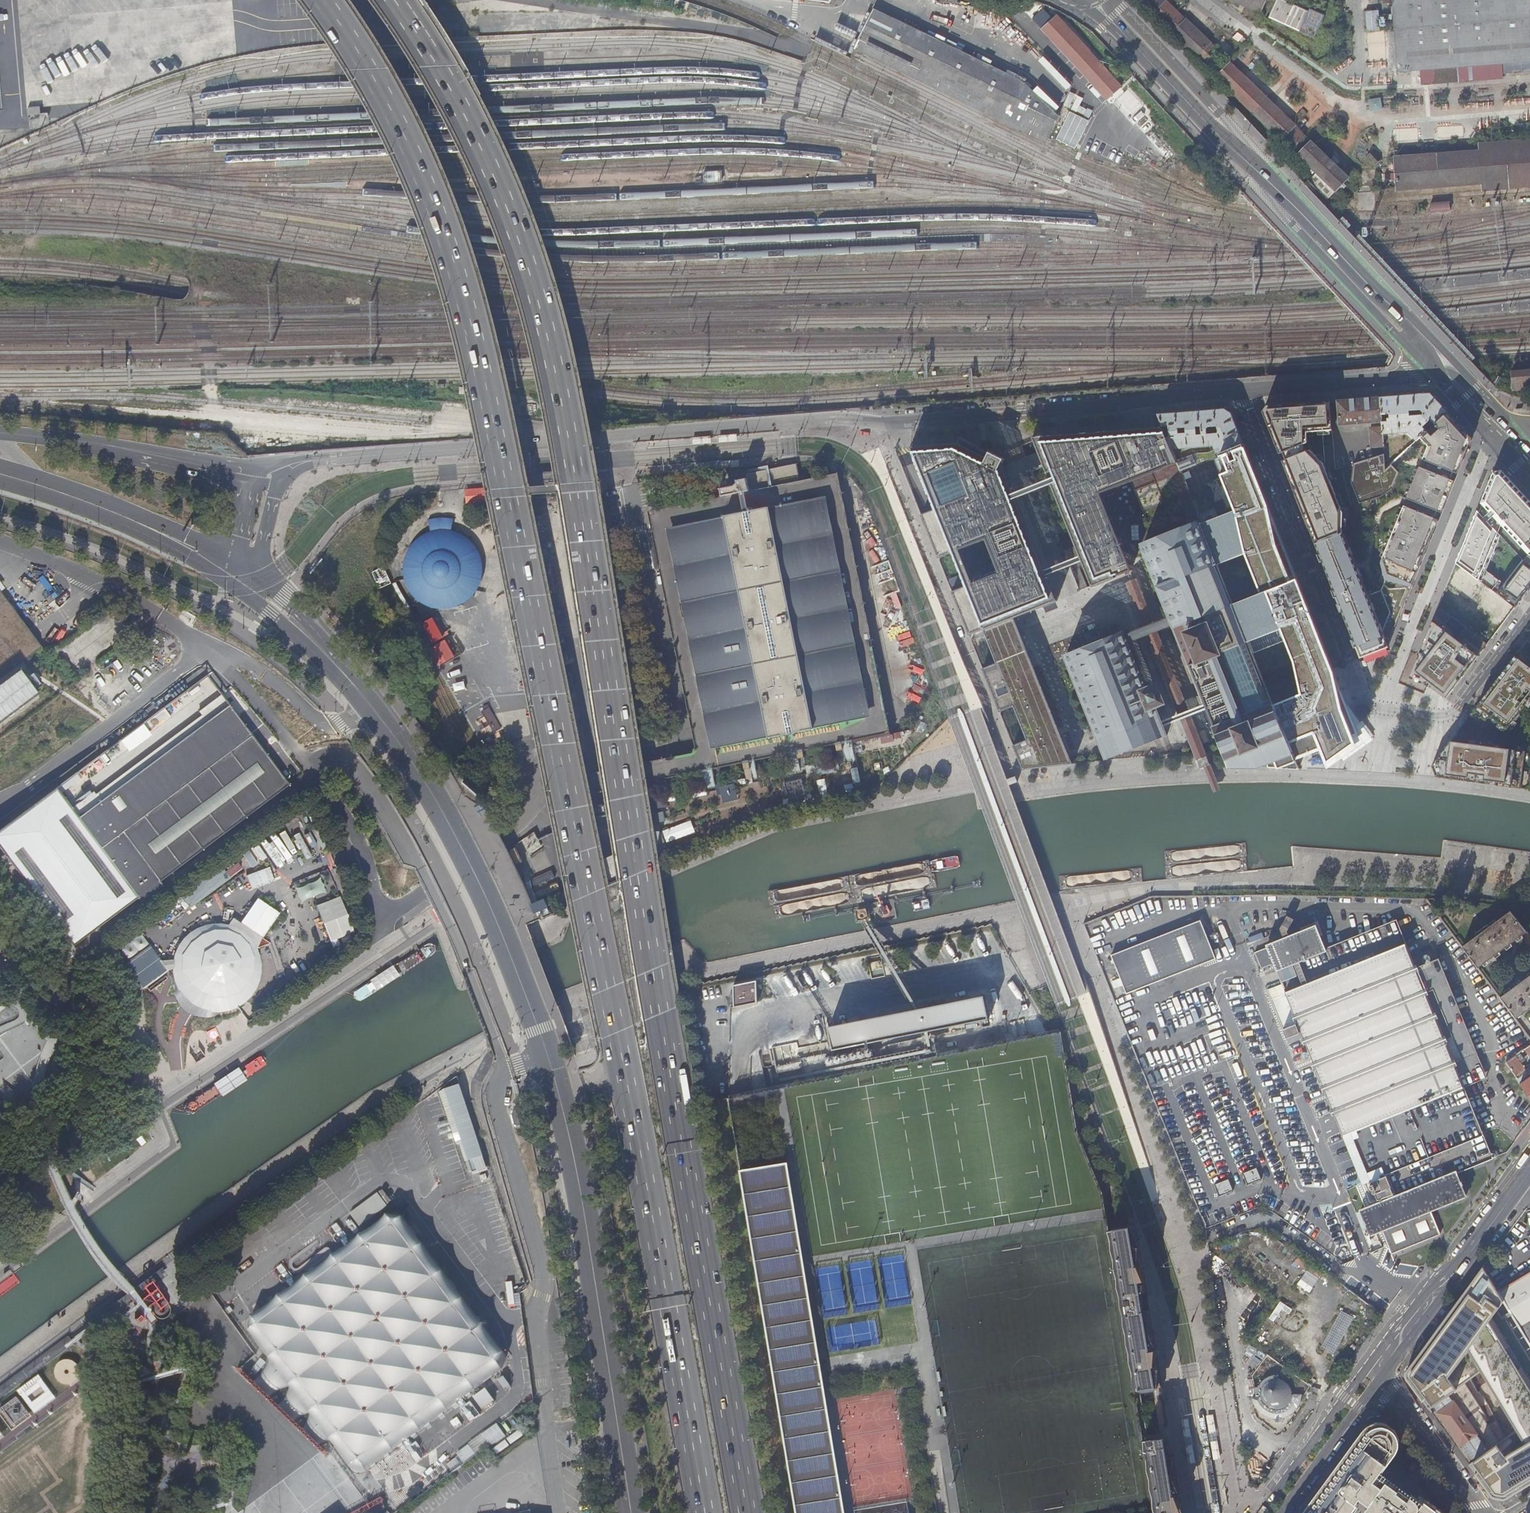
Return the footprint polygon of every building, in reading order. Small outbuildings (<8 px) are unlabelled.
[(1174,34),(1173,36),(1213,73),(1219,67),(1218,65),(1222,61),(1212,52),(1216,48),(1181,15),(1165,0),(1139,0),(1174,34)] [(1261,13),(1267,0),(1230,0),(1261,13)] [(1299,6),(1298,8),(1280,0),(1279,0),(1271,18),(1317,38),(1326,17),(1299,6)] [(1401,73),(1529,62),(1529,0),(1395,0),(1401,73)] [(1051,13),(1038,27),(1107,101),(1121,86),(1056,18),(1050,24),(1047,20),(1053,15),(1051,13)] [(903,74),(926,88),(1044,146),(1057,122),(1023,88),(875,14),(867,29),(856,51),(887,65),(903,74)] [(856,51),(867,29),(856,24),(845,45),(856,51)] [(1237,32),(1229,43),(1235,47),(1242,36),(1237,32)] [(855,52),(926,88),(903,74),(887,65),(856,51),(855,52)] [(1232,63),(1218,77),(1292,150),(1297,145),(1301,150),(1310,140),(1232,63)] [(1129,111),(1139,101),(1127,88),(1116,99),(1129,111)] [(1370,98),(1370,110),(1382,111),(1382,98),(1370,98)] [(1069,111),(1057,140),(1076,148),(1088,119),(1069,111)] [(1480,152),(1529,147),(1529,139),(1480,143),(1480,152)] [(1317,172),(1337,191),(1349,178),(1337,166),(1332,161),(1312,142),(1300,156),(1317,172)] [(1529,179),(1529,147),(1480,152),(1483,183),(1529,179)] [(1401,190),(1483,183),(1480,152),(1441,155),(1441,154),(1426,155),(1426,156),(1398,158),(1401,190)] [(1332,161),(1337,166),(1341,163),(1335,157),(1332,161)] [(1329,199),(1337,191),(1317,172),(1310,181),(1329,199)] [(1483,183),(1484,192),(1529,188),(1529,179),(1483,183)] [(1432,212),(1451,209),(1450,201),(1431,203),(1432,212)] [(1528,390),(1529,390),(1529,371),(1512,373),(1513,384),(1527,383),(1528,390)] [(1513,391),(1528,390),(1527,383),(1513,384),(1513,391)] [(1420,439),(1448,413),(1437,400),(1416,396),(1400,397),(1381,398),(1382,415),(1388,415),(1390,415),(1391,420),(1388,420),(1389,423),(1383,423),(1383,428),(1384,435),(1409,434),(1416,442),(1420,439)] [(1356,400),(1338,401),(1340,427),(1383,423),(1382,415),(1381,398),(1356,400)] [(1333,430),(1331,402),(1299,404),(1267,406),(1264,413),(1270,427),(1280,454),(1308,443),(1308,432),(1333,430)] [(1183,413),(1159,415),(1164,427),(1173,450),(1215,447),(1215,449),(1208,452),(1195,453),(1177,460),(1180,468),(1181,471),(1218,457),(1219,458),(1222,457),(1245,447),(1232,413),(1225,409),(1183,413)] [(1428,447),(1423,460),(1458,474),(1465,457),(1472,439),(1448,413),(1420,439),(1428,447)] [(1125,577),(1134,573),(1117,529),(1104,496),(1180,468),(1177,460),(1173,450),(1164,427),(1056,437),(1035,439),(1037,445),(1042,459),(1041,461),(1040,462),(1040,464),(1041,465),(1042,466),(1044,467),(1045,466),(1052,483),(1054,489),(1082,559),(1085,565),(1094,590),(1117,581),(1116,579),(1120,577),(1120,579),(1125,577)] [(1384,447),(1384,435),(1383,428),(1371,429),(1372,448),(1384,447)] [(718,436),(719,443),(737,442),(737,435),(718,436)] [(710,437),(692,438),(693,445),(711,444),(710,437)] [(1016,619),(1058,603),(1049,580),(1046,573),(1019,503),(1017,497),(1010,480),(1011,479),(1012,478),(1013,477),(1013,475),(1012,474),(1011,473),(1009,473),(1008,473),(1007,473),(1005,466),(1006,462),(962,441),(960,446),(913,450),(937,511),(962,575),(967,588),(962,591),(961,611),(971,636),(984,631),(1016,619)] [(1308,443),(1280,454),(1283,462),(1311,450),(1308,443)] [(1256,475),(1245,447),(1222,457),(1227,472),(1218,475),(1234,514),(1203,526),(1219,565),(1245,554),(1258,587),(1231,598),(1296,760),(1320,751),(1327,769),(1357,748),(1353,738),(1359,736),(1351,716),(1346,703),(1334,672),(1332,669),(1301,591),(1277,527),(1259,482),(1256,475)] [(1311,450),(1283,462),(1298,499),(1316,546),(1344,535),(1343,532),(1343,512),(1324,463),(1311,450)] [(1384,456),(1354,465),(1351,485),(1359,505),(1381,499),(1392,490),(1398,474),(1391,466),(1385,472),(1384,456)] [(1423,460),(1420,468),(1455,482),(1456,478),(1458,474),(1423,460)] [(739,468),(739,461),(721,462),(721,469),(739,468)] [(712,470),(712,463),(694,464),(694,471),(712,470)] [(653,512),(701,750),(884,713),(834,474),(801,482),(797,464),(746,474),(747,478),(738,480),(739,485),(721,489),(723,498),(653,512)] [(1420,468),(1407,499),(1442,513),(1455,482),(1420,468)] [(1502,471),(1494,473),(1457,564),(1464,569),(1468,573),(1483,584),(1497,595),(1515,608),(1529,588),(1529,501),(1502,471)] [(1052,483),(1017,497),(1019,503),(1054,489),(1052,483)] [(485,488),(465,489),(466,505),(486,504),(485,488)] [(527,498),(489,505),(497,547),(535,539),(527,498)] [(1439,520),(1442,513),(1407,499),(1404,506),(1439,520)] [(1368,596),(1388,645),(1405,603),(1439,520),(1404,506),(1383,559),(1388,575),(1382,590),(1368,596)] [(484,569),(483,564),(482,559),(481,555),(479,550),(476,546),(473,542),(469,538),(465,535),(461,533),(456,531),(452,530),(454,518),(448,517),(441,517),(435,518),(429,520),(432,531),(427,533),(423,535),(419,538),(415,541),(412,545),(409,549),(407,554),(405,559),(404,564),(404,569),(404,574),(405,579),(407,583),(409,588),(411,592),(414,596),(418,599),(422,602),(426,605),(431,607),(436,608),(441,609),(446,609),(451,608),(456,607),(460,605),(465,603),(469,600),(473,596),(476,593),(478,588),(481,584),(482,579),(483,574),(484,569)] [(1219,565),(1203,526),(1144,549),(1172,620),(1175,626),(1206,706),(1208,712),(1225,753),(1231,769),(1259,769),(1267,765),(1268,769),(1299,770),(1296,760),(1231,598),(1219,565)] [(1368,596),(1344,535),(1316,546),(1319,554),(1351,635),(1360,658),(1388,648),(1388,645),(1368,596)] [(1046,559),(1049,568),(1065,562),(1061,553),(1046,559)] [(1082,559),(1046,573),(1049,580),(1085,565),(1082,559)] [(381,573),(374,576),(380,588),(387,585),(381,573)] [(1212,765),(1134,573),(1125,577),(1201,770),(1212,765)] [(1470,600),(1483,584),(1468,573),(1465,577),(1461,575),(1455,580),(1459,584),(1456,588),(1470,600)] [(0,581),(0,677),(46,642),(0,581)] [(1473,633),(1487,644),(1495,634),(1502,624),(1484,610),(1480,607),(1474,602),(1470,600),(1456,588),(1450,584),(1432,602),(1439,607),(1443,611),(1455,599),(1464,606),(1465,608),(1478,617),(1477,619),(1473,617),(1470,622),(1477,628),(1473,633)] [(545,589),(508,597),(518,649),(555,642),(545,589)] [(1484,610),(1502,624),(1508,616),(1515,608),(1497,595),(1484,610)] [(1443,611),(1439,607),(1409,680),(1432,688),(1446,698),(1487,644),(1473,633),(1443,611)] [(114,613),(58,650),(72,670),(128,634),(114,613)] [(438,666),(456,658),(443,632),(442,633),(433,617),(417,625),(438,666)] [(984,631),(997,665),(983,670),(1000,713),(1014,708),(1027,741),(1013,746),(1023,771),(1074,765),(1033,664),(1035,663),(1035,662),(1036,660),(1035,659),(1034,658),(1033,657),(1031,656),(1030,657),(1016,619),(984,631)] [(1172,620),(1127,639),(1129,645),(1175,626),(1172,620)] [(899,635),(903,647),(914,643),(910,631),(899,635)] [(1101,742),(1106,755),(1108,761),(1168,737),(1166,732),(1165,729),(1163,723),(1161,719),(1156,705),(1158,704),(1159,705),(1165,703),(1159,687),(1148,692),(1129,645),(1127,639),(1125,633),(1067,656),(1101,742)] [(1529,640),(1471,716),(1507,729),(1529,699),(1529,640)] [(137,677),(148,667),(139,656),(127,666),(137,677)] [(20,670),(0,685),(0,722),(38,694),(20,670)] [(56,788),(138,898),(141,902),(163,885),(160,881),(290,786),(208,676),(56,788)] [(917,703),(925,691),(914,684),(907,697),(917,703)] [(1206,706),(1163,723),(1165,729),(1208,712),(1206,706)] [(1525,751),(1451,742),(1432,767),(1437,779),(1520,789),(1525,751)] [(551,782),(555,800),(646,781),(675,776),(671,756),(551,782)] [(735,784),(720,788),(724,803),(739,799),(735,784)] [(56,788),(0,829),(0,848),(73,946),(138,898),(56,788)] [(688,821),(661,832),(667,847),(695,837),(688,821)] [(243,855),(250,866),(256,863),(249,852),(243,855)] [(185,911),(231,879),(221,866),(175,898),(185,911)] [(304,884),(313,905),(332,897),(324,876),(304,884)] [(315,906),(330,942),(354,932),(339,896),(315,906)] [(174,981),(177,991),(179,1000),(183,1007),(188,1012),(195,1015),(204,1017),(213,1015),(222,1013),(232,1010),(242,1006),(250,999),(256,990),(260,980),(261,969),(260,959),(256,946),(279,913),(257,898),(240,922),(231,915),(224,924),(212,925),(201,927),(192,932),(184,939),(177,948),(173,958),(172,968),(172,975),(174,981)] [(1511,912),(1463,948),(1479,969),(1528,933),(1511,912)] [(1127,995),(1216,959),(1201,921),(1112,955),(1127,995)] [(1369,1183),(1377,1202),(1389,1197),(1390,1199),(1373,1206),(1384,1231),(1393,1254),(1441,1235),(1432,1211),(1467,1197),(1458,1173),(1493,1159),(1464,1088),(1487,1078),(1482,1066),(1439,960),(1416,969),(1397,921),(1326,950),(1316,927),(1268,947),(1269,949),(1256,954),(1262,970),(1275,965),(1287,994),(1299,1024),(1284,1030),(1287,1039),(1303,1033),(1364,1183),(1381,1177),(1382,1178),(1369,1183)] [(1252,943),(1264,939),(1262,934),(1250,938),(1252,943)] [(1517,1020),(1529,1010),(1529,977),(1501,998),(1517,1020)] [(758,980),(735,985),(735,1007),(759,1002),(758,980)] [(1199,997),(1211,996),(1210,986),(1198,987),(1199,997)] [(830,1026),(835,1049),(990,1018),(985,994),(830,1026)] [(1299,1024),(1287,994),(1272,1000),(1284,1030),(1299,1024)] [(1063,1031),(775,1089),(728,1099),(796,1512),(938,1512),(930,1465),(943,1463),(951,1512),(1156,1512),(1144,1436),(1136,1387),(1110,1228),(1104,1192),(1076,1128),(1063,1031)] [(1529,1097),(1529,1070),(1529,1069),(1526,1072),(1516,1058),(1507,1064),(1529,1097)] [(460,1083),(446,1087),(472,1171),(487,1166),(460,1083)] [(1246,1187),(1261,1182),(1256,1170),(1242,1175),(1246,1187)] [(1218,1199),(1232,1193),(1227,1181),(1213,1186),(1218,1199)] [(1372,1236),(1384,1231),(1373,1206),(1362,1211),(1372,1236)] [(1110,1228),(1136,1387),(1140,1386),(1157,1383),(1152,1352),(1151,1344),(1156,1342),(1151,1306),(1145,1307),(1142,1289),(1148,1288),(1139,1262),(1137,1262),(1137,1259),(1139,1259),(1137,1221),(1114,1225),(1114,1227),(1110,1228)] [(393,1232),(249,1337),(260,1353),(236,1374),(327,1463),(334,1455),(347,1476),(358,1468),(494,1368),(393,1232)] [(1484,1268),(1475,1281),(1406,1373),(1493,1497),(1506,1499),(1529,1485),(1529,1343),(1499,1292),(1484,1268)] [(1529,1343),(1529,1274),(1499,1292),(1529,1343)] [(144,1318),(150,1325),(173,1310),(153,1280),(145,1286),(149,1294),(143,1298),(135,1289),(127,1294),(141,1314),(137,1319),(140,1322),(144,1318)] [(516,1290),(508,1291),(510,1305),(517,1304),(516,1290)] [(1280,1301),(1271,1318),(1279,1322),(1284,1314),(1288,1317),(1293,1309),(1280,1301)] [(1322,1350),(1336,1356),(1353,1315),(1339,1310),(1322,1350)] [(503,1391),(510,1387),(505,1378),(498,1381),(503,1391)] [(1272,1378),(1266,1381),(1263,1383),(1261,1388),(1260,1393),(1260,1399),(1263,1403),(1267,1407),(1271,1409),(1276,1410),(1282,1409),(1287,1406),(1288,1405),(1291,1400),(1292,1392),(1290,1386),(1286,1381),(1280,1378),(1272,1378)] [(1263,1383),(1266,1381),(1264,1379),(1259,1385),(1257,1392),(1260,1393),(1261,1388),(1263,1383)] [(1140,1386),(1136,1387),(1144,1436),(1148,1435),(1140,1386)] [(487,1390),(473,1398),(481,1412),(495,1404),(487,1390)] [(1271,1409),(1267,1407),(1257,1410),(1260,1414),(1264,1418),(1269,1420),(1275,1422),(1279,1422),(1285,1420),(1289,1418),(1293,1415),(1296,1412),(1287,1406),(1282,1409),(1276,1410),(1271,1409)] [(1216,1431),(1213,1414),(1206,1415),(1209,1433),(1216,1431)] [(1191,1436),(1188,1418),(1181,1419),(1184,1437),(1191,1436)] [(1303,1512),(1354,1512),(1360,1506),(1356,1503),(1360,1498),(1371,1507),(1368,1512),(1369,1512),(1445,1512),(1421,1495),(1418,1499),(1413,1495),(1410,1498),(1379,1476),(1396,1453),(1397,1454),(1399,1449),(1400,1445),(1400,1437),(1398,1434),(1397,1435),(1392,1428),(1393,1428),(1392,1426),(1388,1424),(1384,1422),(1380,1422),(1376,1423),(1372,1424),(1366,1428),(1303,1512)] [(482,1434),(491,1446),(506,1435),(497,1423),(482,1434)] [(520,1429),(507,1439),(511,1444),(524,1435),(520,1429)] [(1156,1512),(1165,1512),(1180,1511),(1181,1490),(1175,1491),(1174,1489),(1180,1487),(1175,1453),(1169,1454),(1168,1451),(1165,1432),(1148,1435),(1144,1436),(1156,1512)] [(1165,1432),(1168,1451),(1174,1450),(1167,1432),(1165,1432)] [(506,1440),(493,1449),(497,1455),(510,1446),(506,1440)] [(1221,1458),(1218,1440),(1210,1441),(1213,1459),(1221,1458)] [(1192,1444),(1185,1445),(1188,1463),(1196,1462),(1192,1444)] [(1414,1474),(1421,1466),(1417,1461),(1410,1469),(1414,1474)]
